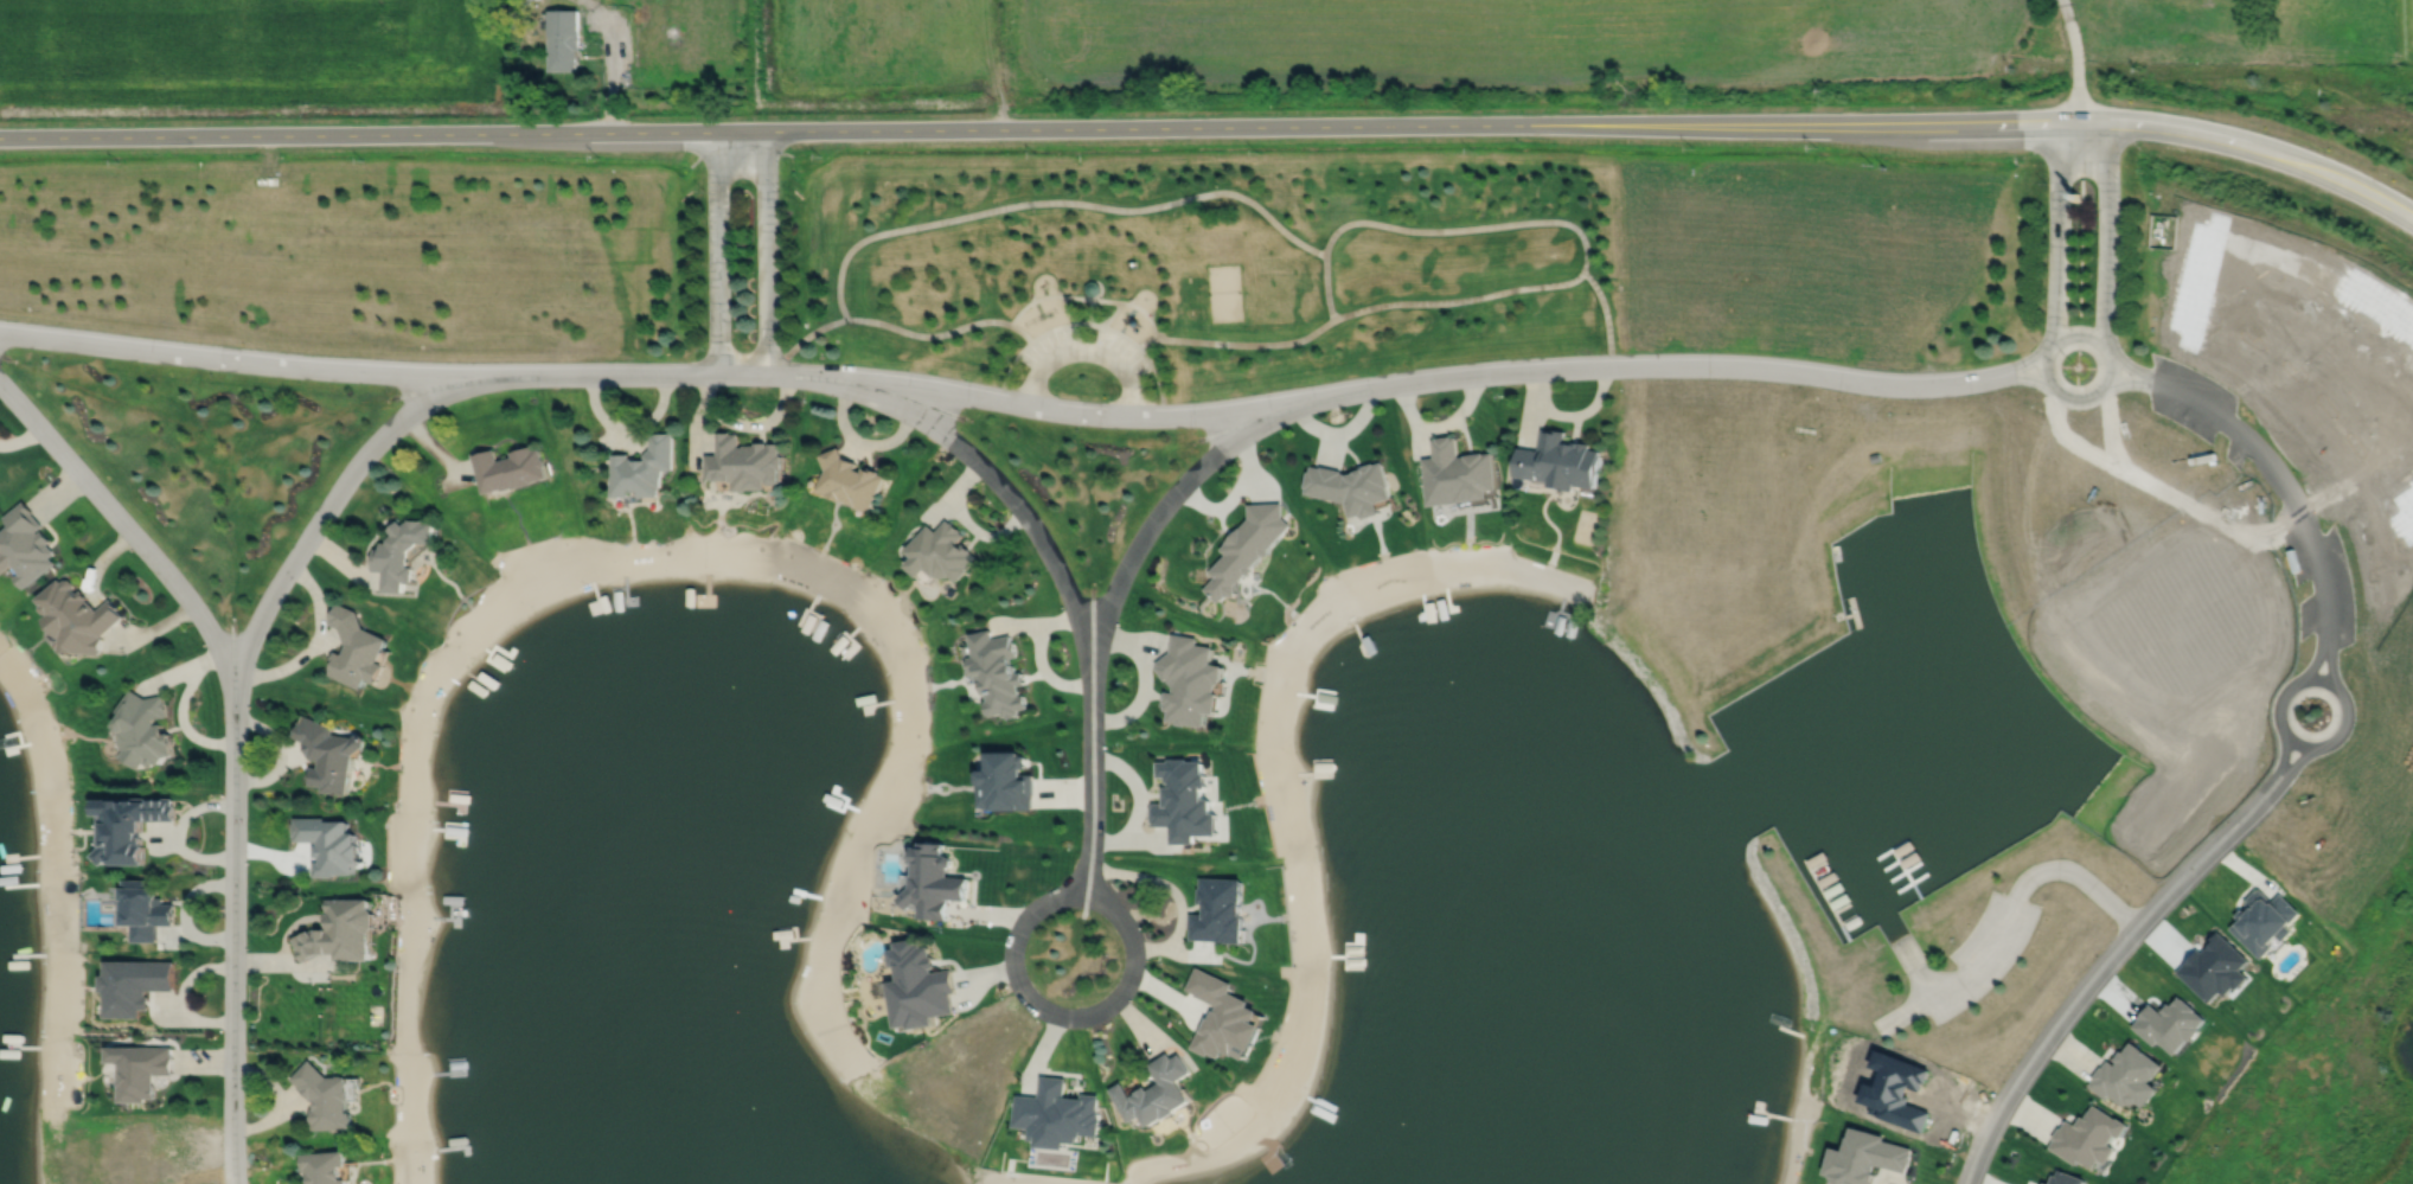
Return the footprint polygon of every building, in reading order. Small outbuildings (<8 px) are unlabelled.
[(546,7),(545,69),(574,70),(574,49),(577,49),(577,7),(546,7)] [(1090,281),(1086,284),(1086,290),(1089,295),(1095,296),(1100,292),(1101,286),(1096,281),(1090,281)] [(1518,447),(1515,476),(1551,481),(1550,487),(1572,491),(1573,486),(1594,489),(1600,452),(1588,449),(1589,444),(1576,442),(1575,443),(1562,442),(1564,430),(1553,429),(1553,430),(1543,429),(1540,450),(1518,447)] [(737,447),(737,434),(729,434),(729,431),(716,431),(716,454),(704,455),(704,479),(715,479),(715,481),(732,480),(732,491),(747,491),(745,489),(766,489),(766,485),(776,485),(777,482),(777,469),(781,469),(781,455),(777,455),(777,442),(768,442),(768,444),(766,444),(766,442),(754,442),(754,444),(743,444),(743,447),(737,447)] [(648,433),(672,433),(672,469),(661,469),(661,476),(660,476),(660,487),(658,487),(658,497),(639,497),(639,492),(628,492),(628,497),(610,497),(610,454),(628,454),(628,457),(635,457),(635,460),(642,460),(642,454),(648,448),(648,433)] [(1423,459),(1434,457),(1432,440),(1436,439),(1451,436),(1451,437),(1455,436),(1459,457),(1466,456),(1465,455),(1484,453),(1484,454),(1493,453),(1498,489),(1489,491),(1490,498),(1429,506),(1423,459)] [(472,455),(484,494),(503,488),(503,491),(511,488),(511,489),(530,484),(530,482),(545,478),(542,467),(544,467),(542,459),(540,459),(537,448),(532,450),(530,446),(508,452),(511,457),(497,461),(493,449),(472,455)] [(838,447),(819,455),(825,471),(817,491),(843,503),(843,501),(856,506),(855,507),(869,513),(884,476),(878,474),(879,472),(869,467),(868,469),(863,467),(860,472),(855,469),(857,462),(841,456),(838,447)] [(1311,466),(1310,472),(1307,471),(1304,487),(1306,487),(1305,493),(1346,503),(1351,518),(1362,514),(1364,519),(1380,514),(1377,503),(1391,499),(1388,487),(1389,487),(1382,462),(1374,465),(1374,462),(1359,467),(1361,469),(1353,472),(1355,473),(1349,474),(1348,473),(1345,473),(1342,473),(1342,471),(1321,466),(1320,468),(1311,466)] [(2,518),(8,524),(0,531),(0,557),(0,577),(12,567),(18,575),(13,580),(23,590),(53,564),(47,558),(53,553),(46,544),(50,542),(40,531),(37,533),(36,532),(41,526),(30,513),(31,512),(21,501),(2,518)] [(1248,505),(1248,519),(1240,527),(1238,526),(1224,543),(1225,544),(1220,550),(1225,555),(1209,572),(1215,578),(1203,590),(1218,603),(1224,597),(1235,596),(1234,585),(1244,575),(1252,575),(1250,568),(1261,557),(1268,556),(1268,549),(1291,525),(1282,517),(1282,503),(1248,505)] [(382,571),(382,593),(403,594),(403,582),(411,583),(412,568),(407,568),(408,553),(418,543),(431,544),(433,523),(423,523),(423,520),(408,519),(407,521),(405,521),(402,525),(397,520),(388,530),(391,535),(385,539),(385,543),(379,543),(379,549),(373,549),(372,571),(382,571)] [(947,519),(936,531),(928,525),(905,551),(913,558),(905,567),(919,578),(927,570),(935,577),(936,577),(939,578),(942,578),(945,578),(948,578),(951,576),(956,581),(960,581),(968,571),(967,569),(978,558),(972,552),(972,551),(964,544),(961,546),(958,543),(965,536),(960,531),(961,530),(952,521),(951,524),(947,519)] [(57,580),(32,600),(38,607),(38,610),(41,615),(46,615),(40,621),(46,631),(57,640),(58,639),(57,653),(98,655),(98,654),(100,653),(102,639),(100,639),(100,636),(121,617),(115,610),(116,609),(108,600),(95,612),(84,600),(87,599),(79,591),(76,594),(71,589),(71,584),(68,580),(63,580),(59,583),(57,580)] [(327,625),(328,621),(327,620),(334,606),(335,606),(337,603),(356,612),(361,629),(388,640),(377,664),(383,666),(376,685),(365,680),(360,691),(327,676),(333,664),(329,663),(334,652),(341,655),(346,645),(344,645),(338,628),(327,625)] [(991,631),(969,635),(974,658),(969,659),(973,676),(977,674),(979,685),(984,684),(987,697),(988,697),(990,703),(987,703),(988,704),(986,705),(988,716),(991,716),(991,718),(1004,715),(1005,718),(1009,717),(1010,719),(1016,718),(1015,716),(1018,715),(1017,711),(1026,709),(1024,696),(1018,697),(1018,696),(1019,696),(1017,686),(1024,685),(1022,673),(1016,674),(1015,666),(1013,666),(1012,659),(1011,659),(1018,658),(1015,642),(1013,642),(1011,635),(993,640),(991,631)] [(1172,634),(1170,653),(1154,664),(1157,668),(1156,668),(1164,681),(1166,680),(1172,689),(1171,693),(1165,692),(1163,704),(1165,704),(1164,711),(1167,711),(1165,722),(1176,724),(1175,725),(1184,728),(1185,725),(1202,729),(1204,716),(1214,717),(1217,696),(1212,696),(1215,685),(1220,685),(1222,667),(1209,665),(1211,648),(1196,646),(1197,639),(1172,634)] [(836,653),(850,660),(857,644),(843,638),(836,653)] [(129,690),(115,713),(120,716),(113,729),(114,730),(113,732),(111,736),(111,740),(113,743),(113,747),(115,750),(117,754),(119,756),(120,757),(119,760),(137,772),(142,764),(149,768),(151,766),(153,767),(154,764),(158,767),(164,760),(172,757),(169,748),(171,747),(168,734),(162,735),(161,727),(155,728),(153,721),(165,718),(161,696),(143,699),(129,690)] [(292,738),(297,723),(300,724),(302,716),(329,728),(333,736),(353,740),(357,737),(363,738),(366,743),(365,749),(356,756),(353,756),(347,793),(321,789),(321,785),(309,782),(311,766),(318,766),(319,759),(307,757),(302,742),(292,738)] [(988,755),(988,767),(981,767),(979,769),(979,779),(983,781),(990,781),(990,799),(992,799),(992,807),(1032,807),(1032,796),(1031,775),(1019,775),(1019,770),(1024,770),(1024,757),(1017,757),(1017,754),(988,755)] [(1167,761),(1167,763),(1157,763),(1157,779),(1164,779),(1164,783),(1167,783),(1167,789),(1163,789),(1163,805),(1151,805),(1151,809),(1150,809),(1150,824),(1152,824),(1152,827),(1170,827),(1170,845),(1192,845),(1192,838),(1215,838),(1215,817),(1209,817),(1209,802),(1201,802),(1201,791),(1204,791),(1204,776),(1202,776),(1202,763),(1186,763),(1186,761),(1167,761)] [(102,843),(102,824),(101,824),(101,812),(91,812),(91,796),(104,796),(122,796),(122,799),(124,799),(124,795),(172,796),(172,804),(174,804),(174,819),(142,819),(142,830),(137,830),(137,834),(142,834),(142,843),(145,843),(145,862),(111,862),(107,857),(101,863),(91,853),(102,843)] [(294,817),(294,823),(293,823),(293,834),(294,834),(294,840),(316,839),(316,844),(314,844),(314,856),(320,856),(320,860),(313,860),(313,875),(333,875),(333,872),(353,872),(353,859),(358,859),(358,841),(354,841),(354,831),(346,831),(346,819),(325,819),(325,817),(294,817)] [(945,841),(943,853),(951,855),(954,858),(954,864),(949,866),(949,875),(969,877),(968,890),(967,890),(967,900),(948,898),(948,900),(949,900),(947,920),(920,917),(921,905),(917,901),(909,908),(900,896),(911,885),(913,872),(916,872),(916,862),(914,862),(915,845),(922,845),(922,839),(945,841)] [(1199,876),(1199,888),(1197,888),(1197,902),(1202,902),(1202,908),(1203,908),(1203,915),(1201,915),(1201,913),(1189,913),(1188,928),(1189,928),(1189,939),(1217,940),(1217,941),(1241,942),(1242,914),(1240,914),(1241,877),(1199,876)] [(122,878),(122,885),(121,885),(121,923),(130,923),(130,941),(155,941),(155,924),(172,924),(172,915),(173,915),(173,903),(161,903),(161,896),(155,896),(155,885),(151,885),(151,878),(122,878)] [(2254,889),(2245,898),(2247,900),(2244,903),(2248,908),(2245,911),(2241,908),(2234,915),(2239,920),(2238,921),(2236,920),(2229,928),(2259,958),(2271,946),(2267,942),(2276,934),(2281,940),(2292,929),(2286,924),(2289,921),(2290,922),(2299,911),(2280,892),(2272,901),(2259,888),(2255,890),(2254,889)] [(326,898),(369,897),(370,907),(375,911),(375,926),(369,932),(370,959),(334,959),(334,953),(319,952),(303,961),(296,951),(299,949),(292,939),(303,932),(305,933),(311,928),(311,929),(313,928),(318,928),(318,927),(328,927),(328,921),(325,921),(325,911),(326,911),(326,898)] [(896,941),(897,947),(889,949),(891,966),(896,965),(900,979),(888,981),(896,1028),(909,1025),(909,1029),(934,1024),(933,1016),(955,1012),(952,993),(958,992),(953,968),(933,972),(932,967),(936,967),(934,955),(932,956),(929,945),(922,946),(922,942),(917,943),(916,937),(896,941)] [(104,960),(173,960),(173,990),(146,990),(146,996),(148,996),(148,1009),(139,1009),(139,1017),(103,1017),(104,991),(100,991),(100,974),(104,974),(104,960)] [(1196,966),(1185,988),(1195,993),(1195,994),(1216,1005),(1214,1010),(1212,1009),(1209,1017),(1206,1017),(1202,1028),(1199,1028),(1190,1048),(1206,1055),(1208,1052),(1218,1057),(1221,1050),(1231,1055),(1231,1054),(1242,1058),(1247,1048),(1249,1049),(1260,1025),(1252,1020),(1256,1010),(1247,1005),(1248,1000),(1228,991),(1233,983),(1196,966)] [(2087,1086),(2106,1100),(2110,1096),(2123,1106),(2125,1102),(2127,1105),(2133,1103),(2134,1101),(2142,1107),(2156,1088),(2146,1081),(2151,1075),(2152,1076),(2161,1065),(2130,1042),(2121,1051),(2119,1050),(2112,1060),(2116,1062),(2113,1065),(2106,1060),(2101,1068),(2099,1067),(2091,1077),(2093,1079),(2087,1086)] [(119,1047),(171,1047),(171,1055),(173,1055),(172,1074),(154,1074),(154,1084),(155,1084),(155,1097),(145,1097),(145,1102),(119,1102),(119,1047)] [(1167,1052),(1148,1064),(1159,1082),(1146,1090),(1144,1086),(1134,1092),(1135,1093),(1131,1096),(1132,1099),(1131,1099),(1120,1082),(1108,1089),(1128,1121),(1139,1115),(1146,1126),(1161,1116),(1163,1118),(1175,1112),(1173,1109),(1188,1101),(1176,1081),(1190,1071),(1178,1054),(1171,1058),(1167,1052)] [(308,1060),(290,1079),(297,1086),(296,1087),(309,1097),(308,1099),(311,1101),(314,1099),(314,1108),(312,1108),(312,1116),(311,1116),(311,1129),(351,1129),(350,1112),(347,1112),(346,1100),(347,1100),(348,1090),(346,1088),(346,1076),(343,1076),(343,1075),(337,1075),(337,1076),(326,1076),(308,1060)] [(1067,1077),(1042,1075),(1039,1096),(1018,1095),(1016,1126),(1032,1128),(1031,1140),(1039,1140),(1039,1146),(1068,1150),(1069,1143),(1076,1143),(1076,1137),(1081,1137),(1081,1134),(1097,1135),(1099,1119),(1097,1119),(1099,1111),(1096,1111),(1097,1095),(1082,1094),(1082,1099),(1065,1096),(1067,1077)] [(2066,1120),(2061,1128),(2060,1128),(2053,1139),(2054,1139),(2049,1148),(2076,1165),(2079,1160),(2092,1167),(2097,1159),(2104,1164),(2113,1148),(2106,1145),(2112,1134),(2118,1138),(2126,1125),(2116,1118),(2114,1119),(2092,1105),(2088,1111),(2087,1111),(2082,1116),(2075,1126),(2066,1120)] [(1848,1138),(1846,1137),(1842,1151),(1830,1147),(1823,1175),(1830,1177),(1834,1183),(1870,1183),(1874,1175),(1871,1173),(1874,1165),(1905,1173),(1906,1167),(1907,1169),(1910,1154),(1912,1148),(1882,1140),(1883,1137),(1850,1127),(1848,1138)] [(301,1170),(305,1170),(305,1177),(308,1176),(308,1183),(345,1183),(345,1179),(340,1179),(340,1166),(345,1166),(344,1151),(300,1154),(301,1170)] [(2056,1177),(2054,1176),(2051,1183),(2086,1183),(2087,1180),(2059,1170),(2056,1177)]
